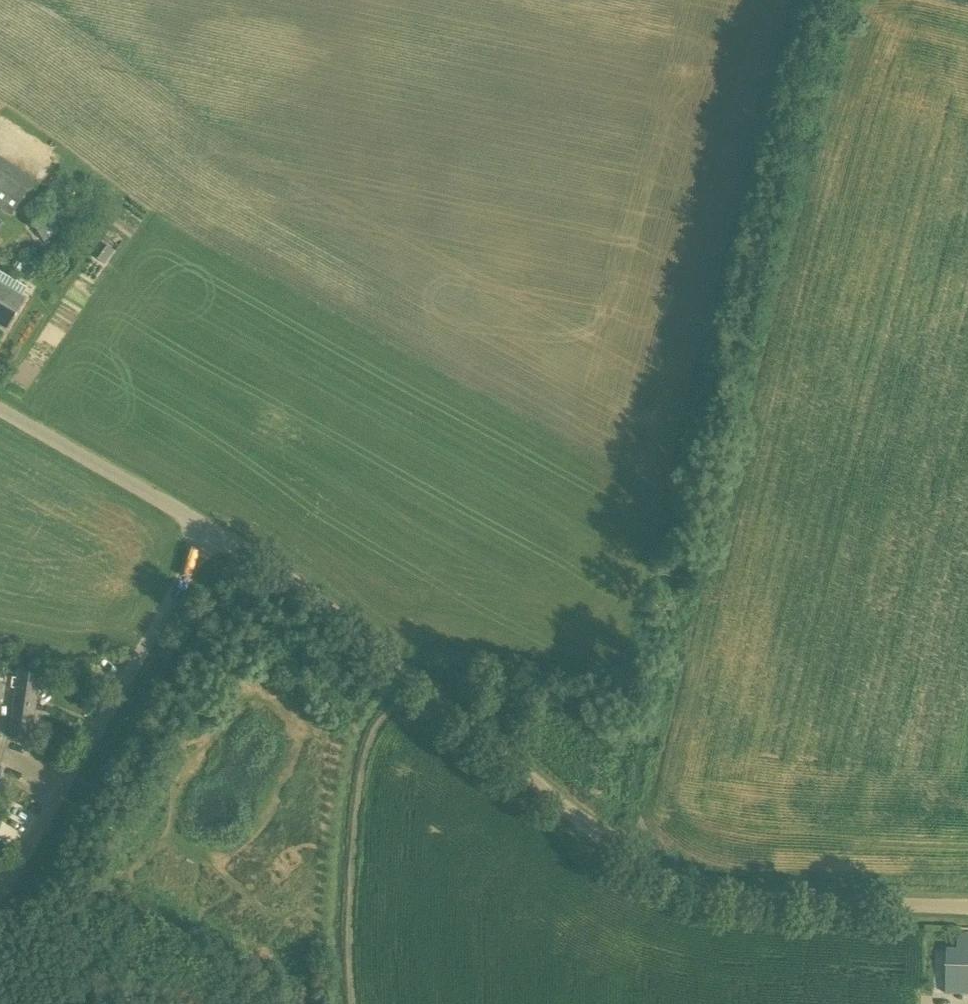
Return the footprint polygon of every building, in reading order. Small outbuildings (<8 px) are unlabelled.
[(61,210),(51,193),(39,200),(38,199),(22,209),(43,242),(59,232),(50,217),(61,210)] [(22,296),(0,283),(0,323),(5,325),(22,296)] [(30,739),(40,675),(16,672),(7,735),(30,739)] [(958,933),(958,948),(948,948),(947,993),(967,993),(967,933),(958,933)]
